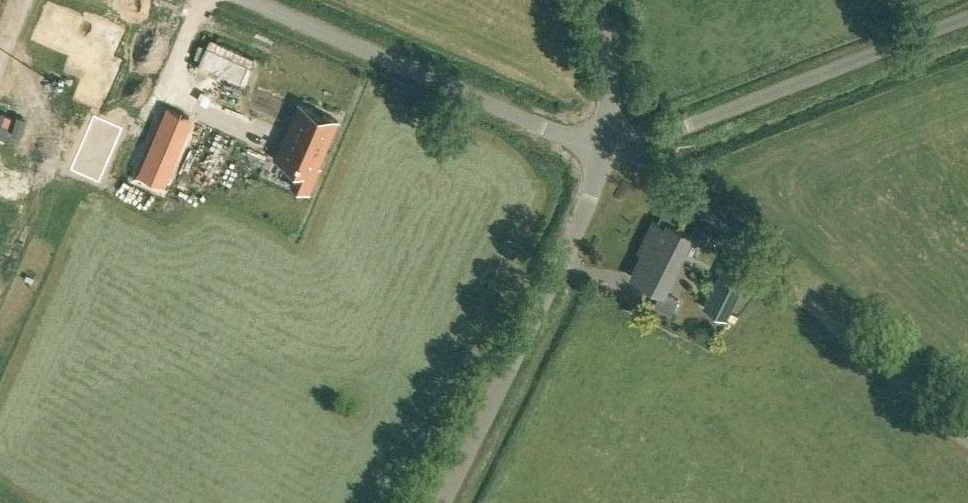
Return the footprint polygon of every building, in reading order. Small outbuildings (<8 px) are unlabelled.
[(103,74),(120,33),(89,20),(87,25),(75,20),(76,19),(50,8),(36,39),(62,51),(62,50),(74,55),(72,60),(103,74)] [(170,102),(160,124),(182,134),(192,112),(170,102)] [(283,138),(274,159),(298,169),(291,185),(309,193),(320,167),(318,167),(338,121),(323,114),(322,116),(312,112),(313,110),(298,103),(291,120),(293,121),(286,139),(283,138)] [(94,115),(70,170),(99,183),(123,128),(94,115)] [(153,140),(141,168),(163,178),(175,150),(153,140)] [(692,234),(668,222),(665,226),(654,220),(645,237),(649,240),(648,243),(679,258),(692,234)] [(663,292),(679,258),(648,243),(631,276),(663,292)] [(739,288),(718,277),(704,305),(726,316),(739,288)]
